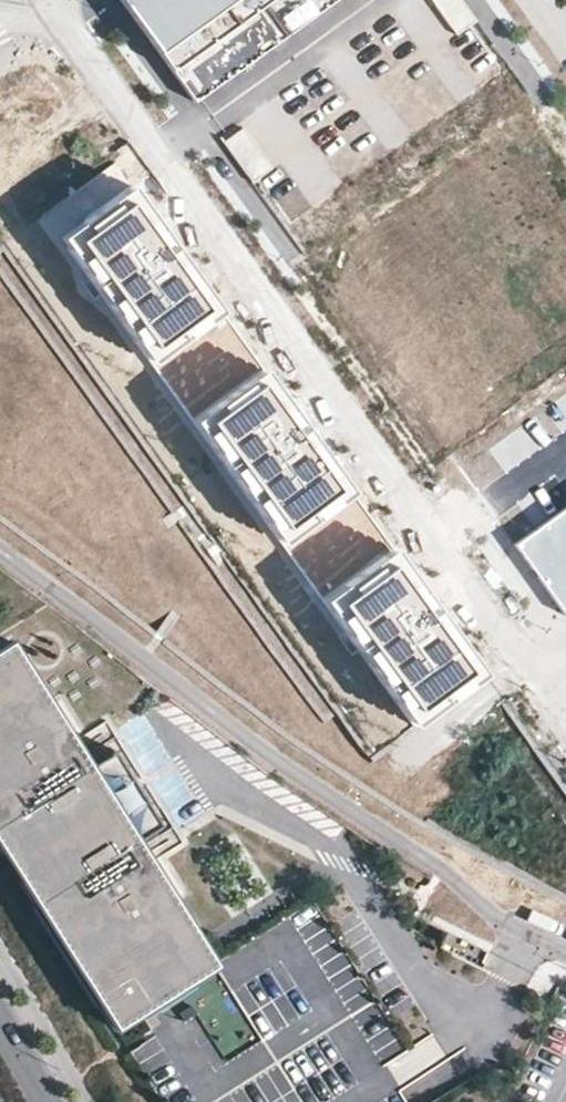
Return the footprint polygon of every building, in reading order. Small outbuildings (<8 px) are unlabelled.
[(193,102),(333,0),(120,0),(193,102)] [(221,311),(132,185),(58,237),(150,362),(221,311)] [(352,492),(263,369),(191,421),(281,544),(352,492)] [(520,545),(565,609),(565,513),(520,545)] [(482,673),(393,549),(322,600),(411,726),(482,673)] [(32,731),(58,715),(10,640),(0,646),(0,847),(4,853),(20,843),(35,868),(20,877),(114,1027),(139,1011),(214,963),(167,888),(143,904),(112,855),(136,839),(161,824),(136,786),(113,749),(88,764),(63,780),(32,731)] [(88,764),(58,715),(32,731),(63,780),(88,764)] [(167,888),(136,839),(112,855),(143,904),(167,888)] [(35,868),(20,843),(4,853),(20,877),(35,868)]
